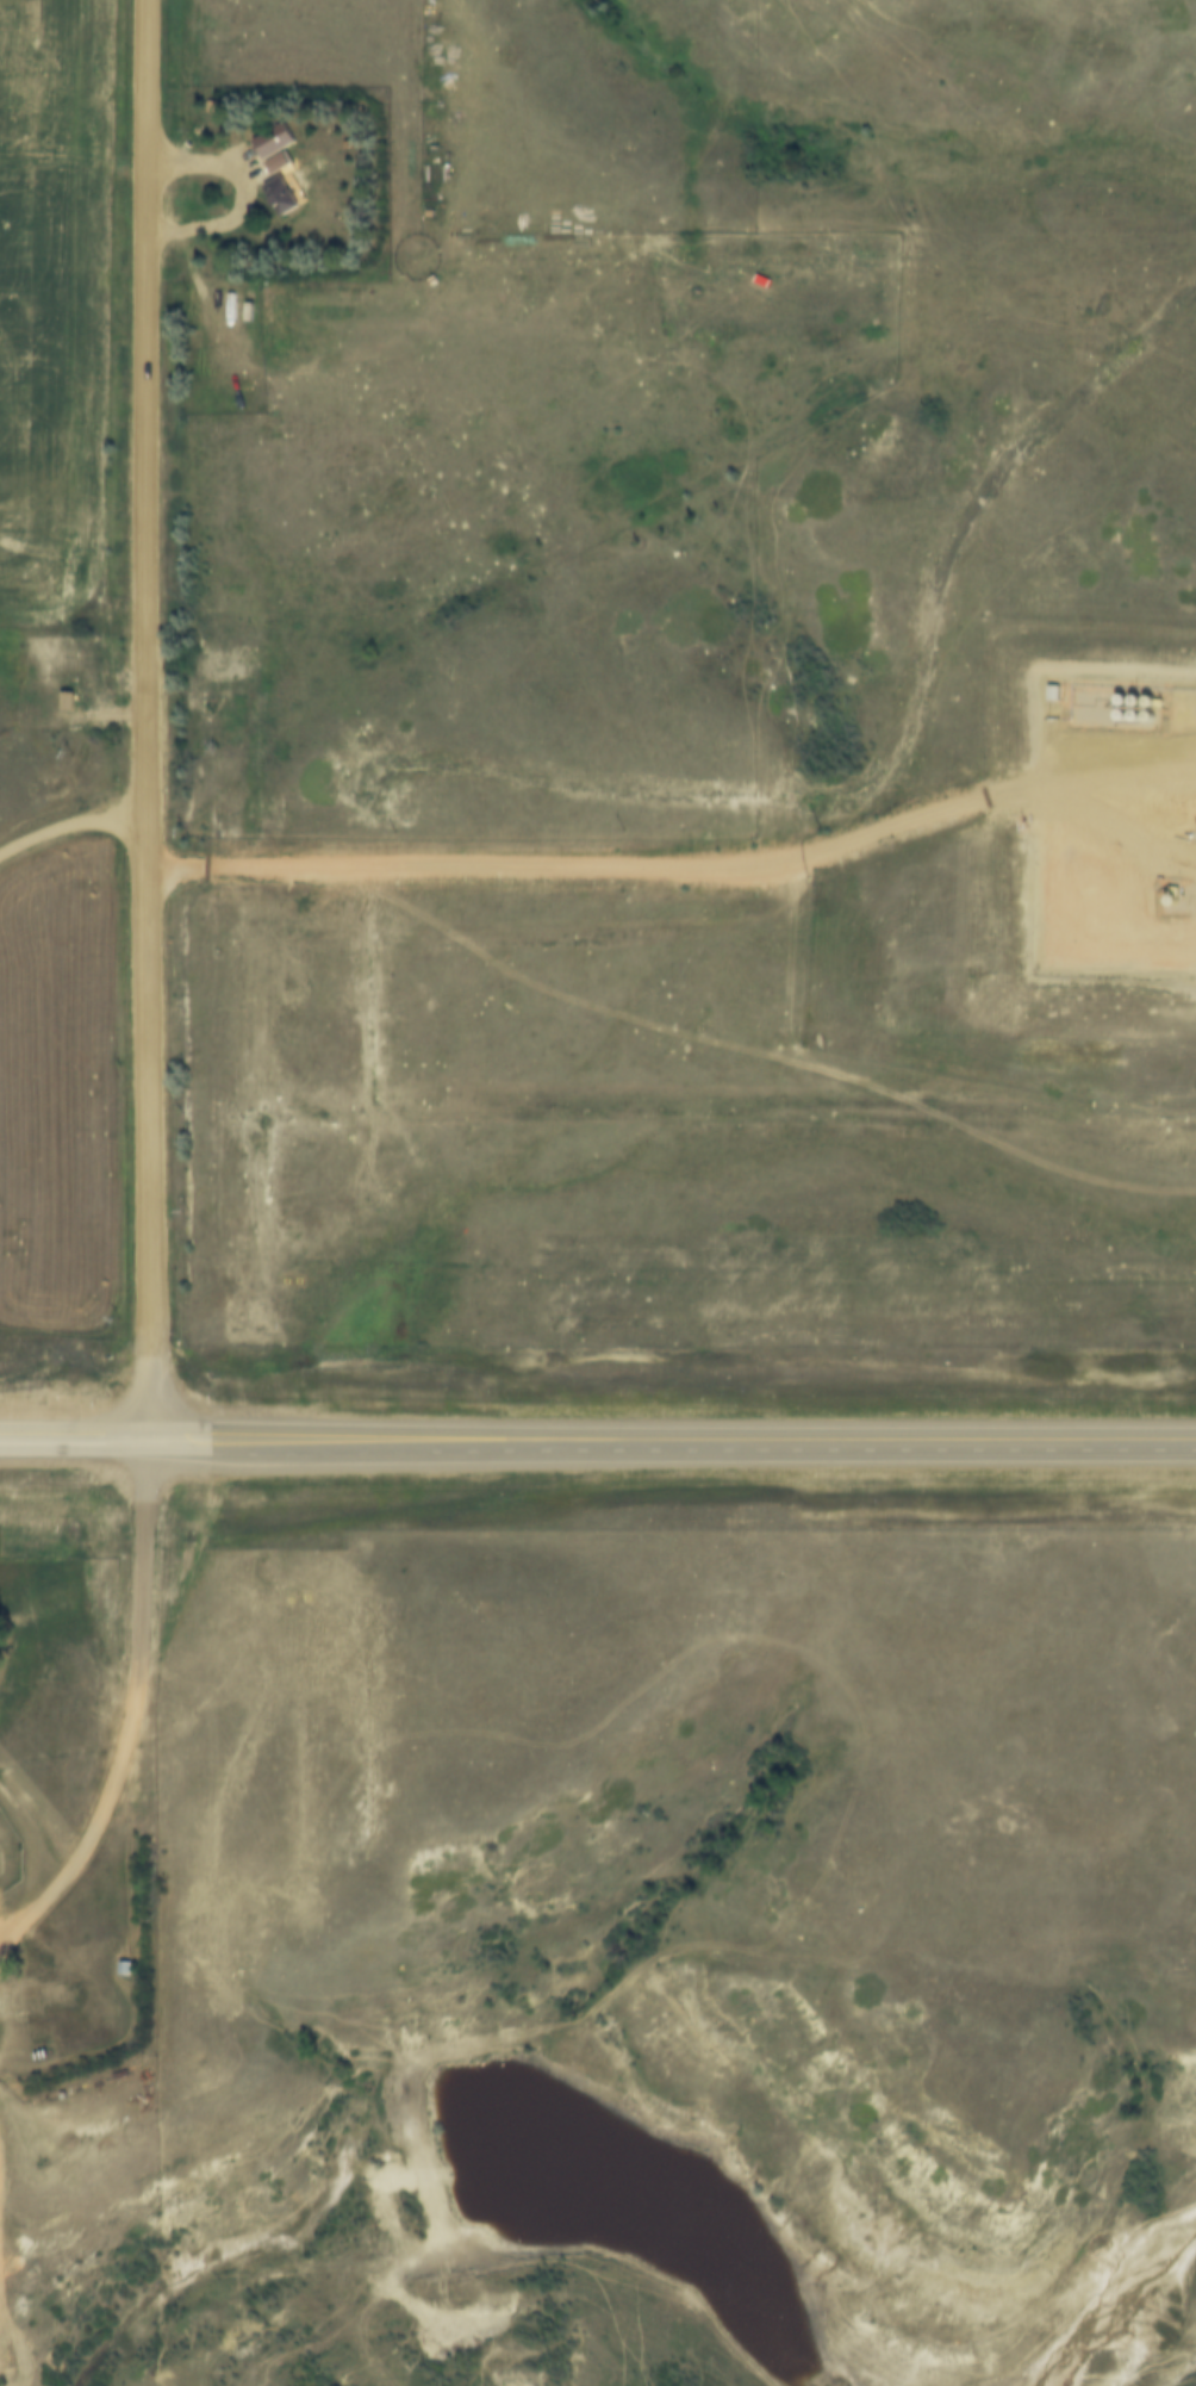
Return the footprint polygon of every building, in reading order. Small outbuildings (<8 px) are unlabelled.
[(286,146),(298,140),(288,120),(256,137),(275,173),(294,162),(286,146)] [(303,204),(284,175),(267,186),(286,215),(303,204)]
